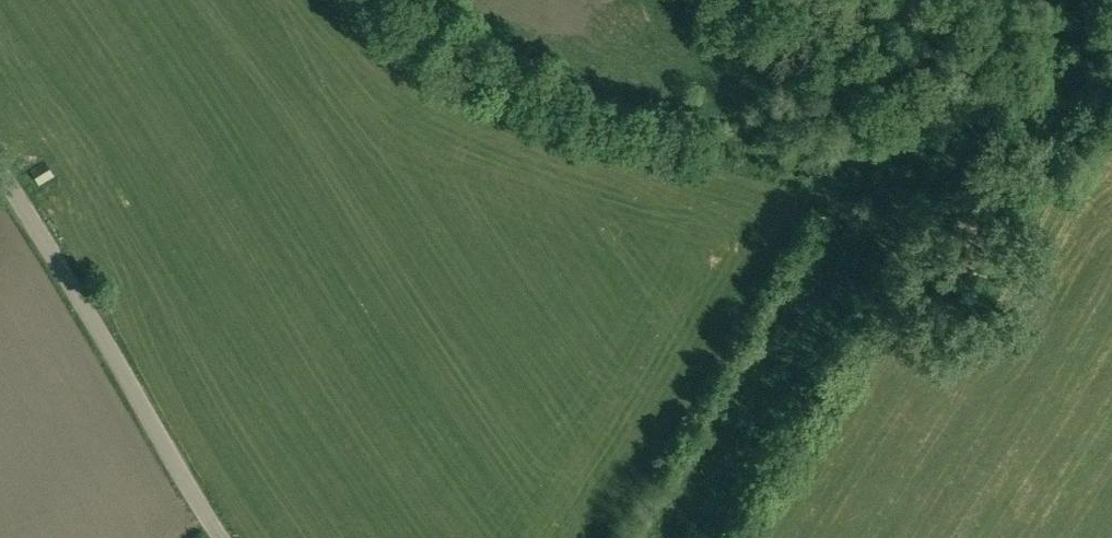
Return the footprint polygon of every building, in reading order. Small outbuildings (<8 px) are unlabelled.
[(46,162),(30,171),(39,187),(55,178),(46,162)]
